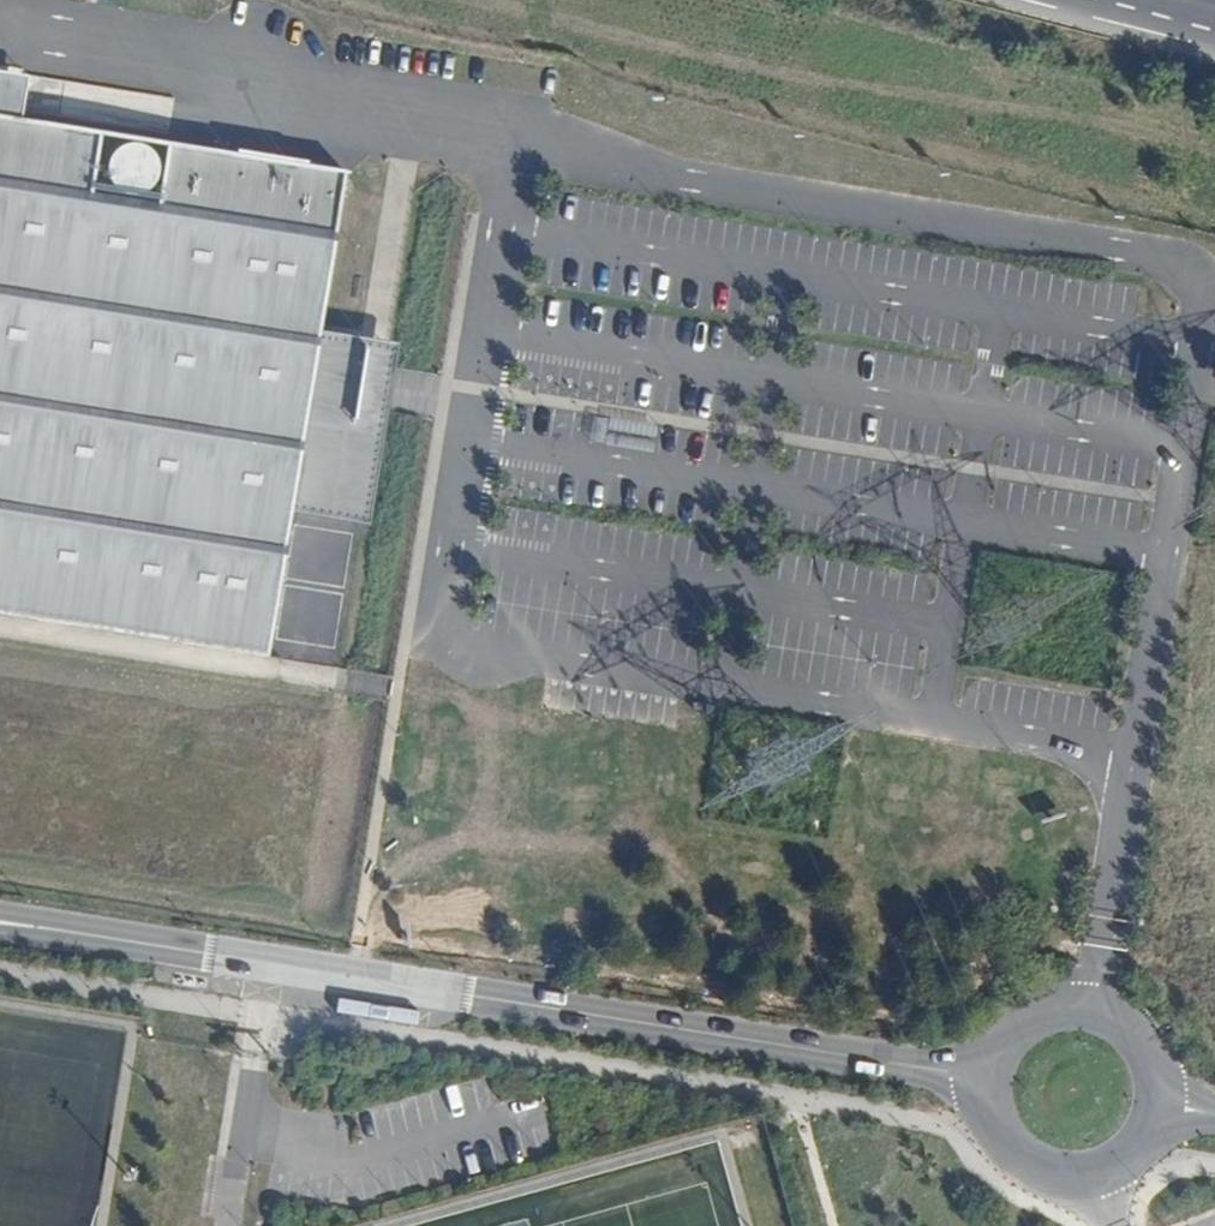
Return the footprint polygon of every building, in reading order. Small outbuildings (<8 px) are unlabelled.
[(24,120),(31,78),(0,73),(0,117),(24,120)] [(348,173),(167,144),(157,204),(90,193),(91,188),(93,177),(100,133),(24,120),(0,117),(0,614),(270,657),(293,514),(295,506),(336,512),(357,374),(360,361),(319,354),(323,331),(348,173)] [(144,145),(135,143),(130,142),(122,144),(112,152),(109,156),(107,163),(106,170),(109,179),(109,181),(111,184),(112,185),(119,191),(126,194),(135,195),(142,193),(148,189),(155,181),(158,174),(158,170),(157,159),(153,153),(148,148),(144,145)] [(106,180),(93,177),(91,188),(104,190),(112,185),(111,184),(109,181),(109,179),(106,180)] [(372,527),(401,344),(323,331),(319,354),(360,361),(357,374),(336,512),(295,506),(293,514),(372,527)]
